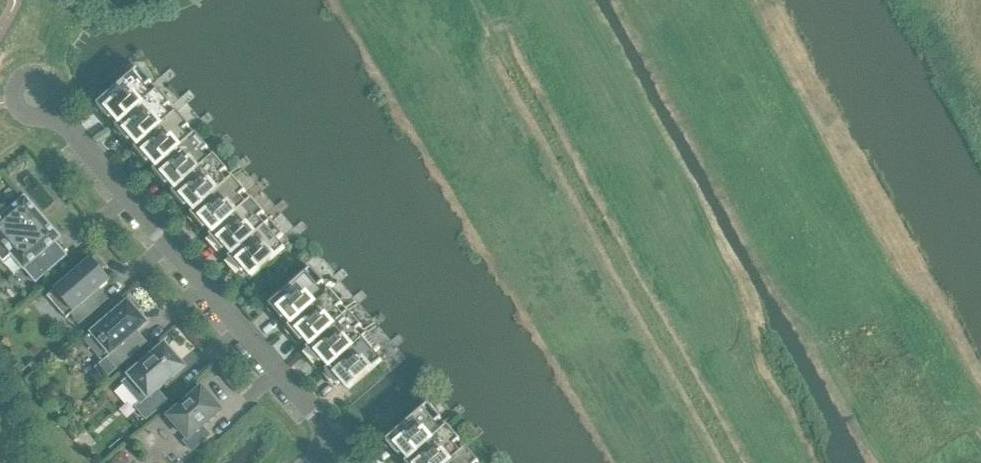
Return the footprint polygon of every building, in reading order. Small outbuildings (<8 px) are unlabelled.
[(115,129),(159,91),(158,90),(153,95),(147,88),(153,84),(140,69),(95,107),(108,122),(114,117),(119,124),(114,129),(115,129)] [(134,151),(178,113),(177,112),(172,117),(166,110),(171,105),(159,91),(115,129),(127,144),(132,139),(138,146),(133,150),(134,151)] [(152,173),(197,135),(196,134),(191,139),(185,132),(190,127),(178,113),(134,151),(146,165),(151,161),(157,168),(152,172),(152,173)] [(171,195),(215,157),(215,156),(210,160),(204,154),(209,149),(197,135),(152,173),(165,187),(170,183),(176,189),(171,194),(171,195)] [(190,217),(234,179),(234,178),(228,182),(222,175),(228,171),(215,157),(171,195),(183,209),(189,204),(195,211),(189,216),(190,217)] [(209,238),(253,200),(252,200),(247,204),(241,197),(246,193),(234,179),(190,217),(202,231),(208,226),(214,233),(208,238),(209,238)] [(25,197),(0,219),(0,241),(0,242),(0,259),(4,264),(13,256),(24,269),(35,259),(47,273),(68,255),(56,241),(60,238),(25,197)] [(228,260),(272,222),(271,221),(266,226),(260,219),(265,214),(253,200),(209,238),(221,253),(226,248),(232,255),(227,259),(228,260)] [(252,278),(286,249),(279,241),(285,237),(272,222),(228,260),(240,274),(245,270),(252,278)] [(92,296),(110,280),(101,269),(104,266),(96,256),(92,260),(92,259),(48,297),(66,318),(71,314),(80,324),(101,306),(92,296)] [(287,329),(331,291),(331,290),(325,295),(319,288),(325,284),(312,269),(268,307),(280,322),(286,317),(292,324),(286,329),(287,329)] [(306,351),(350,313),(349,312),(344,317),(338,310),(343,305),(331,291),(287,329),(299,343),(305,339),(311,346),(305,350),(306,351)] [(129,339),(148,323),(138,312),(142,309),(133,299),(129,302),(85,340),(104,362),(110,357),(118,367),(139,350),(129,339)] [(325,373),(369,335),(368,334),(363,339),(357,332),(362,327),(350,313),(306,351),(318,365),(323,361),(329,367),(324,372),(325,373)] [(64,347),(75,337),(69,330),(58,340),(64,347)] [(349,390),(382,362),(376,354),(381,349),(369,335),(325,373),(337,387),(342,382),(349,390)] [(166,345),(122,382),(141,403),(136,407),(147,419),(168,401),(158,390),(184,367),(166,345)] [(203,426),(221,411),(211,399),(212,398),(205,391),(204,391),(202,389),(170,416),(173,420),(172,421),(179,430),(181,429),(188,438),(184,441),(193,451),(211,435),(203,426)] [(448,427),(448,426),(442,431),(436,424),(442,419),(429,404),(385,443),(397,457),(403,453),(409,460),(405,462),(406,462),(448,427)] [(467,449),(466,448),(461,453),(455,446),(460,441),(448,427),(406,462),(450,462),(467,449)] [(479,462),(467,449),(450,462),(479,462)]
